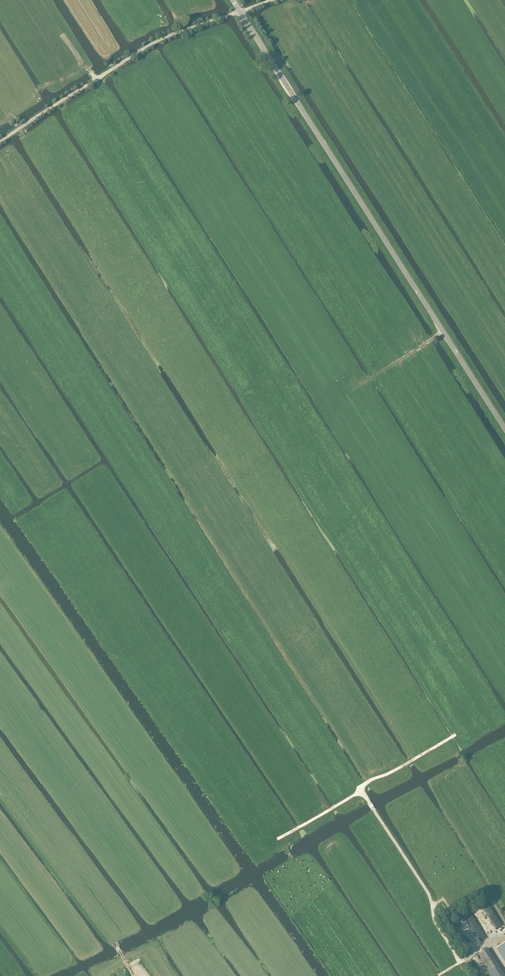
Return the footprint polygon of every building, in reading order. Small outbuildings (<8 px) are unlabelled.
[(497,948),(504,961),(504,942),(497,948)] [(487,948),(477,954),(491,975),(504,975),(487,948)]
